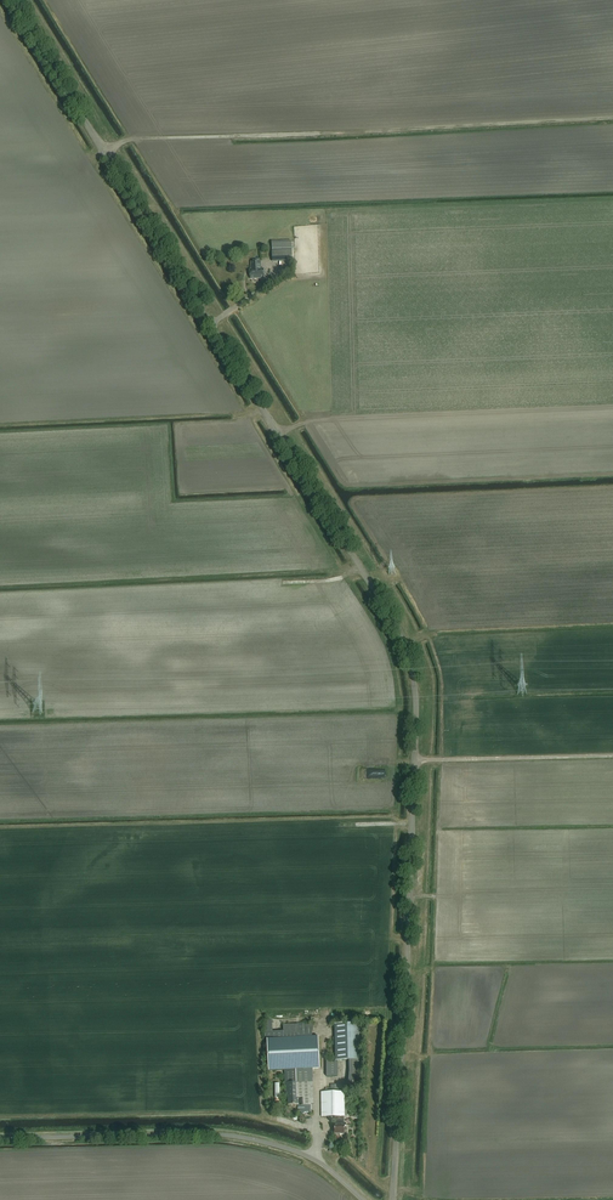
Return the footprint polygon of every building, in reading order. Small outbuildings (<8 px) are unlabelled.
[(272,249),(292,249),(292,241),(272,242),(272,249)] [(273,262),(292,261),(292,249),(272,249),(273,262)] [(250,270),(251,279),(264,279),(264,269),(261,270),(261,262),(252,262),(252,270),(250,270)] [(313,1023),(283,1025),(284,1032),(284,1038),(313,1037),(313,1032),(313,1030),(313,1023)] [(335,1024),(335,1061),(338,1061),(360,1060),(360,1024),(335,1024)] [(271,1070),(322,1070),(321,1038),(284,1038),(270,1039),(271,1070)] [(335,1061),(326,1061),(327,1077),(338,1077),(338,1061),(335,1061)] [(298,1082),(287,1083),(288,1098),(299,1098),(298,1082)] [(335,1117),(345,1117),(345,1092),(331,1092),(331,1088),(326,1088),(326,1092),(321,1092),(322,1117),(335,1117)] [(345,1124),(345,1117),(335,1117),(335,1124),(335,1135),(346,1134),(345,1124)]
